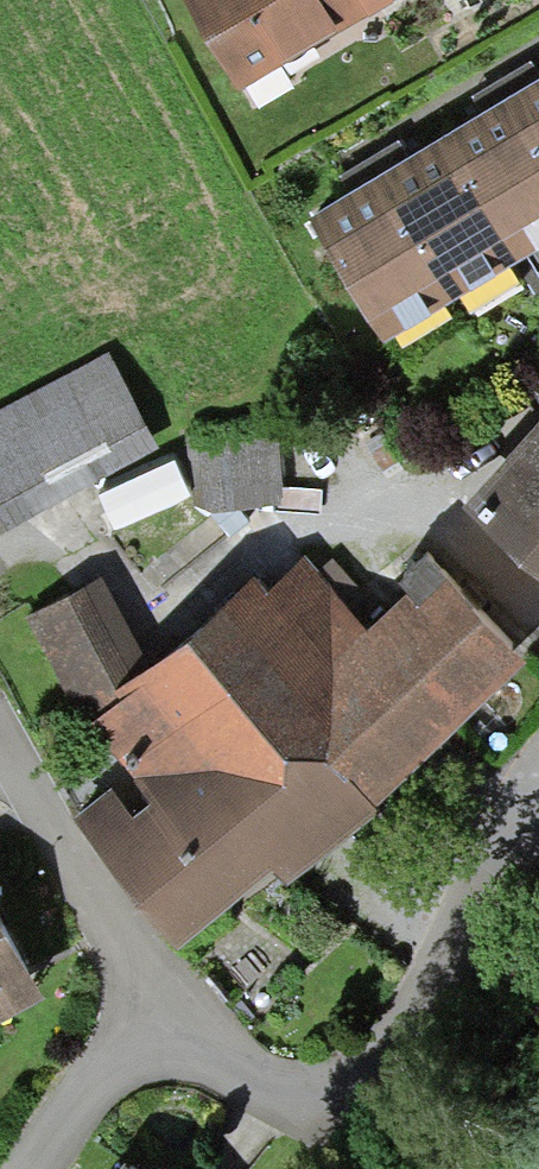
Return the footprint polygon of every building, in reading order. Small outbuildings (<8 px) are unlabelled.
[(367,0),(199,0),(241,72),(367,0)] [(538,224),(538,57),(526,65),(486,90),(392,147),(353,171),(301,202),(376,324),(538,224)] [(0,402),(0,523),(147,446),(97,351),(0,402)] [(538,574),(538,401),(453,497),(538,574)] [(266,425),(173,435),(181,509),(274,498),(266,425)] [(354,798),(513,654),(466,604),(414,548),(382,576),(391,585),(348,623),(291,551),(245,581),(234,566),(114,667),(121,681),(73,718),(116,771),(70,809),(157,939),(269,873),(365,815),(354,798)] [(79,575),(13,613),(58,691),(124,653),(79,575)] [(38,981),(0,913),(0,1003),(38,981)]
